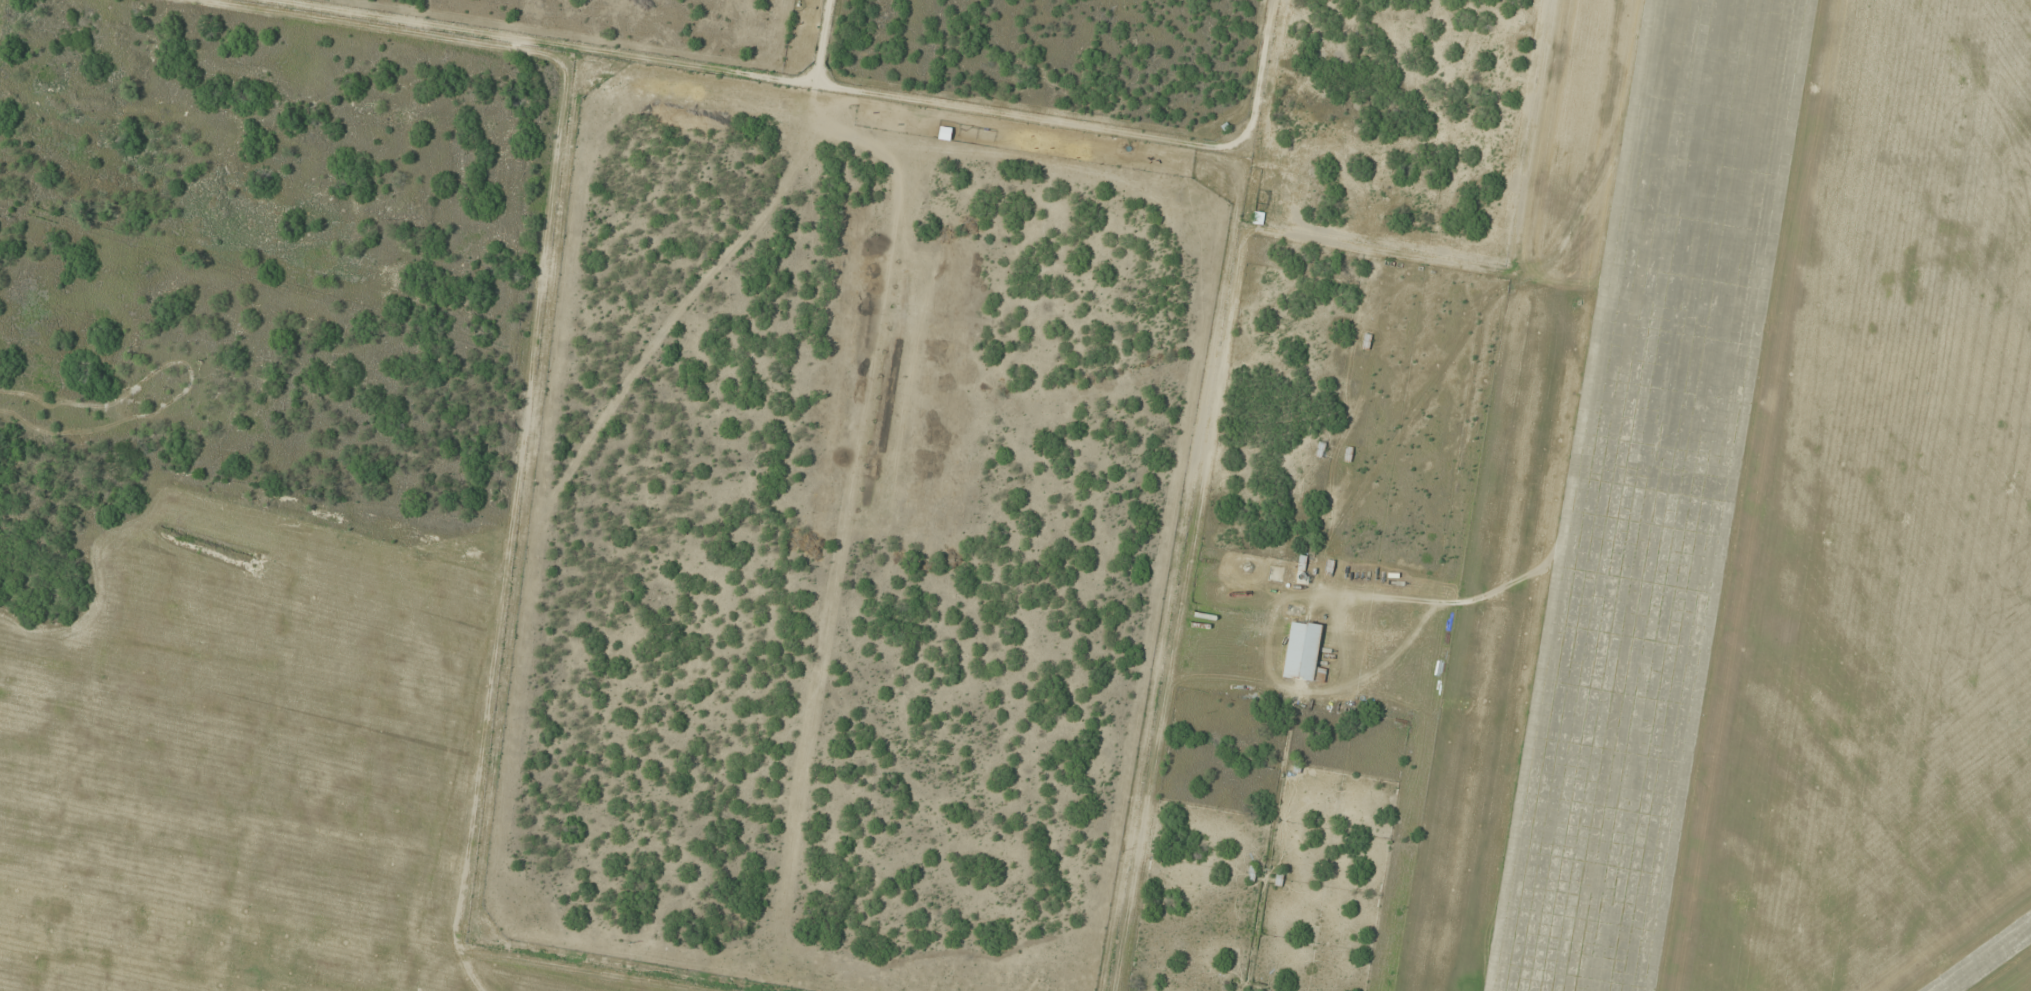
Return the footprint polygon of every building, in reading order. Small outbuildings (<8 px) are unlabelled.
[(1283,677),(1324,683),(1326,669),(1316,667),(1322,624),(1291,620),(1283,677)] [(1285,872),(1278,870),(1274,885),(1281,887),(1285,872)]
